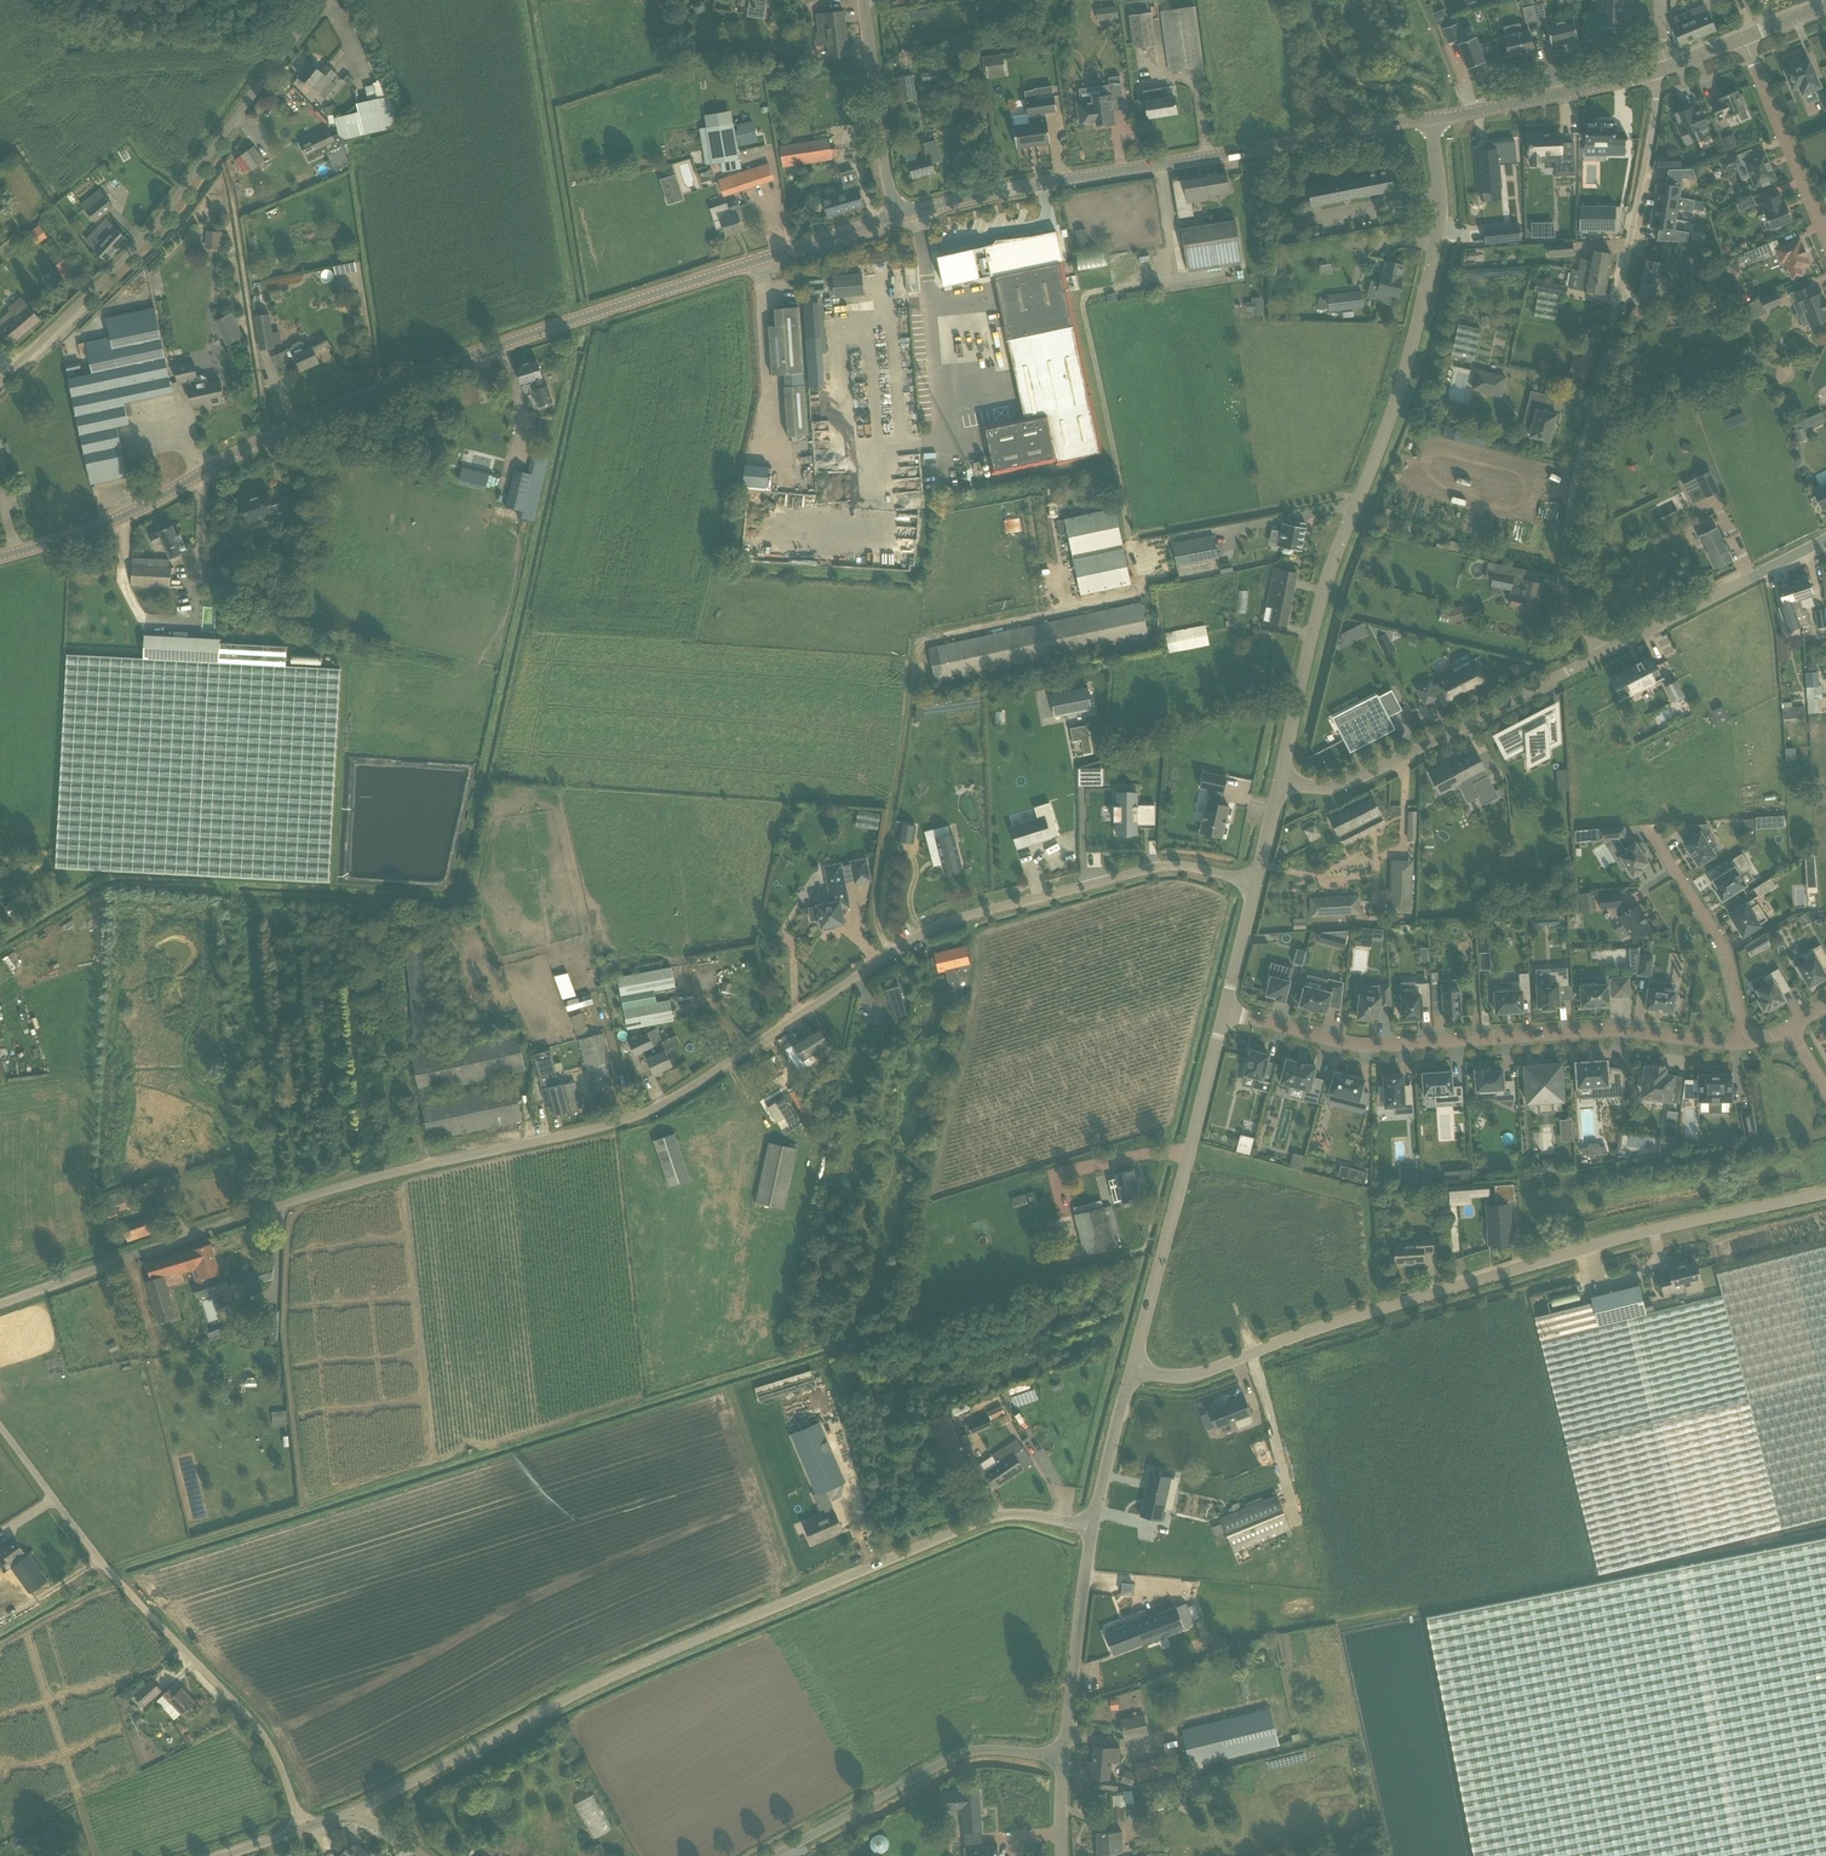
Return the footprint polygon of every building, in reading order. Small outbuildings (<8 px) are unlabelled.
[(748,16),(764,18),(766,0),(750,0),(748,16)] [(1602,27),(1621,28),(1622,0),(1603,0),(1602,27)] [(1543,3),(1532,5),(1536,21),(1546,19),(1543,3)] [(1536,21),(1532,5),(1522,8),(1526,23),(1536,21)] [(1107,7),(1109,19),(1118,18),(1117,6),(1107,7)] [(1162,12),(1170,72),(1203,68),(1194,8),(1162,12)] [(1437,22),(1449,17),(1445,8),(1433,13),(1437,22)] [(1693,9),(1673,17),(1677,27),(1674,28),(1680,45),(1695,39),(1701,36),(1715,31),(1711,19),(1708,13),(1697,18),(1693,9)] [(830,59),(849,57),(844,11),(816,14),(820,46),(828,45),(830,59)] [(1151,12),(1130,15),(1134,48),(1156,45),(1151,12)] [(1573,19),(1547,25),(1552,46),(1561,44),(1562,45),(1568,44),(1568,43),(1578,40),(1573,19)] [(1483,43),(1479,45),(1476,37),(1463,42),(1462,38),(1463,38),(1457,23),(1443,29),(1448,43),(1457,40),(1458,43),(1458,44),(1467,69),(1485,62),(1482,54),(1487,52),(1483,43)] [(1520,23),(1504,27),(1506,36),(1504,37),(1509,57),(1523,53),(1523,55),(1530,53),(1530,52),(1533,51),(1529,31),(1522,33),(1520,23)] [(901,69),(912,68),(910,51),(898,52),(900,62),(901,69)] [(986,61),(987,71),(1004,69),(1003,59),(986,61)] [(1819,87),(1821,87),(1809,60),(1800,64),(1799,63),(1792,66),(1793,67),(1784,71),(1792,90),(1798,87),(1802,95),(1815,90),(1819,99),(1824,111),(1825,110),(1825,89),(1821,91),(1819,87)] [(327,65),(321,72),(310,63),(299,77),(325,99),(337,85),(332,81),(337,74),(327,65)] [(916,97),(913,74),(898,77),(902,100),(916,97)] [(353,80),(347,75),(343,80),(349,85),(353,80)] [(1077,103),(1080,124),(1096,122),(1096,125),(1115,122),(1113,101),(1123,99),(1120,76),(1109,77),(1111,95),(1092,97),(1093,101),(1077,103)] [(298,102),(304,95),(294,86),(288,93),(298,102)] [(1162,88),(1143,91),(1148,118),(1177,113),(1174,97),(1164,99),(1162,88)] [(1736,91),(1724,96),(1725,98),(1710,104),(1717,121),(1725,118),(1726,119),(1736,114),(1740,122),(1750,118),(1743,101),(1741,102),(1736,91)] [(339,135),(344,140),(385,130),(385,127),(399,124),(392,95),(357,104),(359,112),(335,118),(339,135)] [(1014,126),(1017,149),(1018,149),(1018,148),(1050,144),(1051,144),(1046,113),(1056,111),(1056,112),(1057,112),(1054,96),(1054,97),(1035,100),(1037,114),(1029,115),(1029,114),(1028,114),(1029,124),(1014,126)] [(326,116),(328,116),(333,115),(334,115),(333,106),(324,108),(326,116)] [(1708,127),(1701,109),(1694,112),(1692,107),(1683,110),(1682,109),(1676,112),(1677,113),(1674,114),(1678,122),(1675,123),(1681,136),(1685,134),(1686,135),(1687,135),(1686,134),(1699,128),(1700,131),(1708,127)] [(738,130),(735,131),(737,140),(740,140),(741,145),(758,142),(753,121),(737,124),(738,130)] [(735,131),(734,122),(705,128),(711,164),(721,162),(740,159),(737,140),(735,131)] [(1614,131),(1614,124),(1604,124),(1604,123),(1596,123),(1596,124),(1585,124),(1585,146),(1606,146),(1606,154),(1625,155),(1625,131),(1614,131)] [(344,140),(339,135),(338,134),(333,136),(329,129),(300,143),(305,154),(310,161),(342,146),(347,144),(344,140)] [(1556,174),(1575,174),(1574,149),(1561,149),(1561,142),(1560,134),(1529,135),(1530,155),(1539,155),(1540,160),(1556,159),(1556,174)] [(833,159),(829,138),(780,145),(783,167),(833,159)] [(1739,147),(1736,139),(1725,144),(1728,151),(1739,147)] [(923,156),(917,158),(915,151),(904,154),(907,163),(908,163),(912,178),(935,172),(928,142),(921,144),(923,156)] [(1501,188),(1498,164),(1517,162),(1515,142),(1488,144),(1489,151),(1477,152),(1480,190),(1501,188)] [(252,170),(256,167),(264,162),(264,161),(253,146),(241,155),(251,168),(252,170)] [(1764,152),(1753,157),(1744,161),(1755,187),(1761,184),(1762,186),(1770,183),(1769,181),(1775,179),(1771,169),(1772,169),(1769,162),(1768,162),(1764,152)] [(1723,173),(1742,165),(1737,154),(1719,162),(1723,173)] [(251,168),(241,155),(235,160),(245,173),(251,168)] [(1673,155),(1656,156),(1657,167),(1673,167),(1673,155)] [(740,159),(721,162),(723,172),(742,168),(740,159)] [(724,195),(774,178),(769,163),(719,179),(724,195)] [(697,173),(701,186),(716,182),(712,168),(697,173)] [(1680,200),(1680,198),(1683,178),(1697,180),(1693,169),(1668,170),(1666,184),(1658,182),(1656,193),(1668,195),(1667,198),(1680,200)] [(1350,200),(1393,191),(1389,171),(1309,186),(1313,207),(1314,206),(1314,205),(1321,203),(1321,205),(1344,201),(1344,202),(1345,202),(1345,201),(1349,200),(1350,201),(1350,200)] [(1193,216),(1191,202),(1209,199),(1208,194),(1229,191),(1226,173),(1184,179),(1173,181),(1179,218),(1193,216)] [(674,177),(663,181),(669,202),(681,198),(674,177)] [(827,217),(865,206),(859,189),(846,193),(843,185),(820,193),(827,217)] [(1694,200),(1680,198),(1680,200),(1667,198),(1668,195),(1656,193),(1652,217),(1664,219),(1664,216),(1677,218),(1678,210),(1692,212),(1693,209),(1694,200)] [(114,207),(104,195),(86,210),(95,222),(114,207)] [(1779,195),(1760,202),(1764,212),(1764,213),(1770,228),(1771,229),(1774,228),(1774,230),(1781,227),(1780,225),(1792,221),(1788,209),(1786,210),(1783,204),(1779,195)] [(1739,212),(1756,205),(1753,197),(1736,204),(1739,212)] [(1703,202),(1694,200),(1693,209),(1702,210),(1703,202)] [(724,227),(726,235),(743,230),(740,221),(744,220),(739,204),(738,204),(737,201),(731,203),(732,207),(728,208),(727,203),(710,208),(717,229),(724,227)] [(1615,231),(1616,207),(1579,206),(1579,231),(1615,231)] [(1034,364),(1054,462),(1055,465),(1104,455),(1063,259),(1041,264),(1030,211),(986,221),(988,231),(990,230),(991,237),(987,238),(984,224),(940,234),(947,263),(990,253),(988,244),(997,242),(1001,257),(1004,274),(1000,275),(999,273),(991,274),(992,280),(995,279),(999,300),(1005,326),(1002,327),(1011,369),(1013,369),(1034,364)] [(1664,219),(1652,217),(1650,228),(1659,229),(1657,241),(1688,241),(1689,232),(1675,230),(1677,218),(1664,216),(1664,219)] [(1243,263),(1236,221),(1181,230),(1188,272),(1243,263)] [(1553,221),(1530,222),(1531,236),(1554,236),(1553,221)] [(127,239),(108,223),(106,226),(103,226),(94,236),(95,239),(99,243),(94,249),(107,261),(127,239)] [(27,233),(36,245),(48,236),(40,224),(27,233)] [(1521,241),(1519,225),(1485,228),(1486,244),(1521,241)] [(1079,246),(1089,244),(1086,228),(1076,230),(1079,246)] [(207,231),(205,248),(222,250),(223,232),(207,231)] [(1803,247),(1800,238),(1779,247),(1776,240),(1743,253),(1747,263),(1764,257),(1765,259),(1777,254),(1778,256),(1782,254),(1792,279),(1803,274),(1800,268),(1810,264),(1806,255),(1807,255),(1804,247),(1803,247)] [(1573,254),(1572,242),(1548,244),(1548,255),(1573,254)] [(1728,243),(1722,249),(1727,254),(1733,249),(1728,243)] [(1477,251),(1468,252),(1469,260),(1478,260),(1477,251)] [(1591,260),(1588,272),(1608,275),(1612,254),(1592,251),(1591,260)] [(75,270),(66,258),(55,266),(64,278),(75,270)] [(1661,263),(1645,260),(1638,295),(1660,299),(1664,278),(1658,276),(1661,263)] [(1402,279),(1400,279),(1404,265),(1388,261),(1384,275),(1383,275),(1376,300),(1389,303),(1391,294),(1398,296),(1402,279)] [(1725,268),(1735,276),(1740,269),(1730,261),(1725,268)] [(1713,266),(1689,270),(1691,283),(1708,280),(1715,279),(1713,266)] [(259,268),(252,270),(253,278),(265,276),(264,268),(259,268)] [(1573,270),(1569,287),(1577,289),(1605,294),(1608,275),(1588,272),(1573,270)] [(828,296),(859,295),(858,272),(827,274),(828,296)] [(823,276),(807,277),(807,284),(823,283),(823,276)] [(1537,278),(1534,291),(1538,291),(1537,296),(1559,300),(1560,295),(1565,296),(1567,286),(1546,283),(1546,279),(1537,278)] [(1794,292),(1798,302),(1794,303),(1798,314),(1804,312),(1810,327),(1825,320),(1825,303),(1824,298),(1822,299),(1819,293),(1815,295),(1811,285),(1794,292)] [(824,286),(807,287),(808,294),(824,293),(824,286)] [(4,299),(9,306),(20,297),(14,290),(4,299)] [(1363,306),(1361,291),(1327,295),(1329,310),(1363,306)] [(1106,295),(1107,302),(1117,300),(1116,293),(1106,295)] [(1747,293),(1735,297),(1739,306),(1750,302),(1747,293)] [(1778,293),(1761,300),(1765,309),(1781,302),(1778,293)] [(1253,302),(1253,311),(1254,315),(1262,315),(1261,297),(1253,298),(1253,302)] [(1723,301),(1726,310),(1734,307),(1731,298),(1723,301)] [(802,301),(807,385),(822,385),(820,352),(823,352),(821,300),(802,301)] [(10,343),(39,319),(28,306),(15,317),(11,313),(0,323),(0,332),(10,343)] [(784,373),(803,372),(799,307),(778,308),(779,325),(769,326),(772,374),(784,373)] [(86,342),(93,373),(82,375),(69,378),(91,484),(128,476),(117,426),(129,424),(124,398),(157,391),(158,394),(170,391),(170,388),(172,388),(155,309),(106,318),(111,337),(86,342)] [(218,320),(228,344),(245,337),(234,313),(218,320)] [(274,347),(269,314),(255,316),(260,349),(274,347)] [(1457,322),(1449,353),(1472,359),(1480,328),(1457,322)] [(293,345),(292,348),(271,358),(278,372),(291,366),(291,367),(298,364),(302,371),(319,362),(312,347),(307,349),(304,343),(301,341),(293,345)] [(87,357),(84,343),(78,344),(82,358),(87,357)] [(1583,347),(1581,357),(1591,360),(1593,349),(1583,347)] [(1591,360),(1581,357),(1573,355),(1568,376),(1587,381),(1592,360),(1591,360)] [(543,379),(537,360),(515,367),(521,386),(534,382),(536,389),(533,389),(539,407),(553,402),(547,385),(545,386),(543,379)] [(1543,360),(1538,367),(1545,371),(1550,364),(1543,360)] [(195,361),(174,365),(178,384),(188,382),(193,406),(211,402),(212,405),(225,403),(224,397),(225,397),(225,395),(224,395),(221,381),(209,384),(208,378),(202,374),(198,375),(195,361)] [(66,365),(69,377),(76,375),(75,370),(81,369),(80,362),(66,365)] [(987,456),(991,474),(1054,462),(1034,364),(1013,369),(1021,407),(1023,416),(980,426),(985,445),(988,444),(991,455),(987,456)] [(1490,384),(1504,388),(1507,377),(1476,369),(1471,390),(1487,394),(1490,384)] [(787,437),(807,435),(804,387),(804,385),(785,387),(784,387),(787,437)] [(1524,421),(1533,423),(1529,438),(1549,443),(1552,433),(1552,434),(1554,426),(1553,426),(1556,416),(1541,412),(1545,397),(1531,393),(1524,421)] [(1743,412),(1734,416),(1737,424),(1746,421),(1743,412)] [(1817,426),(1825,422),(1825,420),(1822,412),(1812,417),(1817,426)] [(1809,438),(1807,431),(1805,426),(1795,430),(1794,431),(1799,442),(1809,438)] [(1682,450),(1689,451),(1691,445),(1683,443),(1682,450)] [(535,515),(549,458),(533,454),(529,473),(515,470),(506,507),(524,511),(523,512),(535,515)] [(1633,472),(1638,465),(1631,460),(1626,467),(1633,472)] [(984,473),(981,461),(974,463),(977,475),(984,473)] [(767,487),(769,473),(769,468),(769,467),(745,465),(743,485),(767,487)] [(460,482),(487,489),(489,483),(497,485),(500,475),(464,466),(460,482)] [(1696,477),(1684,483),(1689,494),(1701,488),(1706,498),(1720,491),(1710,470),(1696,477)] [(31,491),(27,478),(17,481),(20,493),(31,491)] [(1822,511),(1825,509),(1825,484),(1812,491),(1822,511)] [(300,519),(292,495),(281,499),(282,502),(273,505),(269,493),(241,502),(248,522),(285,510),(289,522),(300,519)] [(1081,594),(1131,583),(1115,508),(1065,519),(1081,594)] [(1004,520),(1006,532),(1022,530),(1020,517),(1004,520)] [(1730,549),(1730,548),(1725,538),(1722,540),(1711,519),(1695,527),(1715,568),(1731,560),(1727,551),(1730,549)] [(1301,551),(1306,527),(1305,527),(1306,523),(1295,521),(1294,525),(1284,523),(1279,546),(1283,547),(1282,550),(1283,552),(1290,554),(1292,553),(1293,549),(1301,551)] [(177,534),(173,525),(158,532),(150,536),(154,545),(161,542),(164,549),(166,548),(170,558),(187,551),(179,533),(177,534)] [(1402,530),(1405,530),(1406,536),(1412,536),(1411,525),(1405,526),(1402,526),(1402,530)] [(1177,566),(1186,564),(1218,557),(1214,535),(1172,543),(1177,566)] [(148,567),(148,558),(132,558),(132,566),(148,567)] [(169,559),(148,558),(148,567),(169,568),(169,559)] [(1231,563),(1219,565),(1221,574),(1233,571),(1231,563)] [(1507,576),(1509,566),(1496,563),(1495,564),(1488,563),(1485,578),(1492,579),(1490,586),(1511,590),(1513,577),(1507,576)] [(148,567),(132,566),(132,584),(170,586),(171,568),(169,568),(148,567)] [(1270,622),(1286,626),(1297,573),(1274,568),(1266,606),(1273,607),(1270,622)] [(1813,595),(1808,578),(1807,577),(1798,580),(1797,580),(1795,581),(1794,581),(1787,584),(1793,602),(1792,602),(1800,627),(1811,624),(1806,608),(1814,605),(1811,596),(1813,595)] [(1519,608),(1536,611),(1542,584),(1524,580),(1521,597),(1512,595),(1511,605),(1519,606),(1519,608)] [(1793,602),(1787,584),(1777,587),(1786,614),(1782,616),(1787,632),(1800,627),(1792,602),(1793,602)] [(1108,656),(1160,645),(1159,635),(1157,625),(1158,625),(1153,601),(1142,603),(1141,602),(928,647),(936,683),(1106,646),(1108,656)] [(1449,609),(1452,623),(1466,620),(1463,606),(1449,609)] [(1825,627),(1825,616),(1825,610),(1815,611),(1817,628),(1825,627)] [(281,621),(279,628),(287,630),(289,623),(281,621)] [(1363,624),(1352,630),(1357,640),(1368,634),(1363,624)] [(1205,625),(1165,632),(1169,652),(1209,645),(1205,625)] [(341,669),(286,666),(287,647),(220,643),(220,639),(145,635),(144,658),(68,654),(56,868),(330,882),(341,669)] [(1381,635),(1376,638),(1385,656),(1390,653),(1381,635)] [(1789,663),(1788,649),(1784,643),(1780,643),(1781,664),(1789,663)] [(313,663),(324,664),(324,656),(291,655),(291,664),(313,665),(313,663)] [(1651,656),(1610,678),(1621,699),(1617,701),(1618,702),(1664,679),(1663,677),(1662,678),(1651,656)] [(1816,663),(1808,661),(1807,667),(1809,671),(1812,671),(1815,669),(1816,663)] [(1430,681),(1416,688),(1425,706),(1439,698),(1438,697),(1445,694),(1449,701),(1485,683),(1475,663),(1454,674),(1451,667),(1437,674),(1441,681),(1439,682),(1439,683),(1433,686),(1430,681)] [(1805,673),(1807,700),(1818,699),(1821,699),(1821,685),(1816,685),(1815,672),(1805,673)] [(1684,696),(1677,681),(1666,686),(1673,700),(1684,696)] [(1055,717),(1092,710),(1088,687),(1050,694),(1055,717)] [(1392,689),(1363,704),(1366,711),(1339,724),(1345,737),(1306,757),(1307,758),(1351,735),(1357,747),(1394,728),(1394,729),(1395,728),(1389,716),(1402,709),(1392,689)] [(1808,713),(1819,713),(1818,705),(1807,706),(1808,713)] [(923,707),(917,706),(915,721),(921,722),(923,707)] [(1713,711),(1720,725),(1729,720),(1723,706),(1713,711)] [(1792,707),(1783,708),(1783,719),(1792,718),(1801,717),(1805,717),(1805,706),(1792,707)] [(1546,707),(1493,735),(1503,754),(1525,742),(1525,749),(1526,761),(1549,749),(1562,742),(1560,713),(1547,720),(1546,707)] [(1655,723),(1649,726),(1651,732),(1658,729),(1655,723)] [(1092,753),(1087,725),(1070,728),(1073,742),(1081,740),(1084,755),(1092,753)] [(1484,768),(1475,751),(1450,764),(1450,763),(1428,774),(1439,794),(1460,783),(1459,782),(1469,777),(1484,805),(1498,798),(1487,776),(1483,778),(1480,771),(1484,768)] [(1079,786),(1091,786),(1091,768),(1079,768),(1079,786)] [(1568,790),(1566,770),(1557,770),(1558,791),(1568,790)] [(1223,793),(1227,777),(1204,772),(1200,788),(1212,790),(1209,802),(1208,801),(1201,832),(1222,837),(1229,806),(1219,804),(1222,793),(1223,793)] [(1136,834),(1136,820),(1154,820),(1154,804),(1136,804),(1136,791),(1115,791),(1115,805),(1113,805),(1113,820),(1115,820),(1115,834),(1136,834)] [(1373,797),(1330,819),(1338,835),(1339,835),(1350,829),(1354,839),(1378,827),(1373,818),(1380,814),(1381,813),(1373,797)] [(1011,828),(1018,848),(1060,835),(1049,803),(1034,808),(1038,820),(1011,828)] [(1409,812),(1408,840),(1415,841),(1416,812),(1409,812)] [(1770,828),(1769,817),(1755,818),(1756,829),(1770,828)] [(1754,831),(1753,819),(1744,820),(1744,832),(1754,831)] [(916,826),(901,823),(898,841),(913,843),(916,826)] [(1308,839),(1319,834),(1314,824),(1303,829),(1308,839)] [(1704,838),(1711,833),(1706,824),(1692,825),(1697,833),(1684,842),(1689,851),(1689,852),(1692,857),(1693,856),(1698,865),(1715,855),(1704,838)] [(1608,829),(1590,830),(1591,840),(1609,839),(1618,838),(1625,847),(1626,847),(1628,851),(1620,856),(1622,859),(1619,861),(1624,868),(1627,867),(1633,876),(1642,870),(1641,867),(1648,862),(1643,854),(1647,851),(1641,842),(1637,845),(1635,842),(1631,836),(1625,836),(1624,827),(1608,829)] [(1590,830),(1576,831),(1576,841),(1591,840),(1590,830)] [(962,868),(953,834),(937,838),(945,872),(962,868)] [(1755,843),(1747,848),(1752,857),(1761,851),(1755,843)] [(1806,875),(1816,874),(1815,851),(1805,857),(1806,875)] [(1740,875),(1751,867),(1742,853),(1730,861),(1734,867),(1712,880),(1718,889),(1715,890),(1716,892),(1715,894),(1719,899),(1721,899),(1722,900),(1746,885),(1740,875)] [(872,881),(867,858),(850,861),(855,884),(872,881)] [(36,871),(44,866),(40,860),(32,864),(36,871)] [(835,925),(837,925),(844,923),(841,908),(850,907),(841,864),(825,867),(832,902),(817,905),(817,907),(809,908),(812,921),(820,919),(822,928),(824,927),(825,930),(835,928),(835,925)] [(1392,874),(1391,912),(1410,913),(1412,875),(1392,874)] [(1759,897),(1776,886),(1771,878),(1754,889),(1759,897)] [(1578,894),(1580,907),(1592,905),(1590,892),(1578,894)] [(1609,907),(1617,919),(1620,917),(1635,941),(1652,930),(1646,921),(1647,920),(1643,914),(1642,915),(1636,906),(1625,912),(1621,905),(1620,894),(1598,897),(1600,908),(1609,907)] [(1317,898),(1309,899),(1310,916),(1360,913),(1359,896),(1347,896),(1348,906),(1318,908),(1317,898)] [(1767,919),(1757,904),(1753,899),(1746,903),(1745,903),(1729,913),(1734,920),(1733,921),(1738,929),(1738,928),(1743,936),(1759,925),(1767,919)] [(1805,913),(1798,918),(1803,926),(1810,922),(1805,913)] [(1558,915),(1534,917),(1534,925),(1559,924),(1558,915)] [(1623,927),(1616,931),(1620,937),(1627,933),(1623,927)] [(1373,930),(1364,929),(1364,936),(1372,937),(1373,930)] [(1344,947),(1349,930),(1322,931),(1321,932),(1322,932),(1337,931),(1333,944),(1332,944),(1344,947)] [(1758,939),(1764,949),(1771,945),(1765,936),(1758,939)] [(406,941),(415,1049),(442,1046),(433,938),(406,941)] [(777,939),(773,945),(780,950),(784,944),(777,939)] [(1803,976),(1809,986),(1825,976),(1822,968),(1825,966),(1825,956),(1820,946),(1803,955),(1806,961),(1795,967),(1801,977),(1803,976)] [(969,964),(965,947),(936,954),(939,971),(945,970),(950,996),(968,992),(972,964),(969,964)] [(1297,948),(1293,963),(1303,965),(1306,951),(1297,948)] [(1420,961),(1428,961),(1428,948),(1420,948),(1420,961)] [(1487,952),(1479,953),(1480,962),(1488,961),(1487,952)] [(1638,973),(1637,974),(1650,976),(1653,957),(1640,955),(1638,965),(1638,973)] [(1293,968),(1287,966),(1286,973),(1282,972),(1280,979),(1271,976),(1266,996),(1276,999),(1285,1001),(1293,968)] [(654,990),(657,990),(675,986),(672,967),(618,978),(621,997),(624,1009),(628,1029),(674,1020),(670,1000),(657,1002),(654,990)] [(902,973),(904,981),(907,980),(907,982),(929,977),(927,967),(905,972),(906,972),(902,973)] [(1549,969),(1536,970),(1537,985),(1538,1007),(1542,1007),(1543,1010),(1555,1009),(1555,1006),(1559,1006),(1559,1001),(1558,987),(1568,987),(1567,968),(1549,969)] [(1762,975),(1748,983),(1754,993),(1757,991),(1760,998),(1757,999),(1764,1010),(1767,1009),(1768,1010),(1770,1009),(1771,1011),(1779,1006),(1778,1004),(1784,1000),(1781,995),(1791,989),(1779,969),(1775,971),(1763,978),(1762,975)] [(1523,1011),(1522,998),(1530,998),(1529,974),(1520,974),(1520,982),(1510,982),(1510,991),(1495,992),(1496,1013),(1506,1012),(1512,1012),(1523,1011)] [(1630,996),(1629,977),(1612,978),(1612,979),(1607,979),(1607,977),(1596,978),(1596,985),(1581,986),(1582,1006),(1592,1006),(1599,1006),(1599,1005),(1609,1004),(1609,996),(1613,996),(1613,997),(1630,996)] [(1438,985),(1431,985),(1432,1001),(1443,1000),(1444,1013),(1444,1016),(1461,1015),(1460,1001),(1462,1001),(1461,992),(1459,992),(1458,979),(1441,980),(1442,985),(1438,985)] [(1329,980),(1328,986),(1323,985),(1321,990),(1305,986),(1300,1005),(1326,1012),(1328,1005),(1340,1008),(1342,983),(1329,980)] [(1648,988),(1645,1008),(1655,1009),(1655,1010),(1656,1011),(1656,1009),(1661,1010),(1661,1011),(1662,1011),(1662,1010),(1672,1011),(1672,1010),(1676,1011),(1677,1002),(1674,1001),(1675,991),(1660,989),(1661,982),(1649,981),(1648,988)] [(1401,996),(1402,1007),(1399,1008),(1400,1015),(1403,1015),(1403,1019),(1422,1017),(1421,1005),(1430,1005),(1428,984),(1416,984),(1416,991),(1411,991),(1411,995),(1401,996)] [(891,1012),(905,1007),(898,985),(885,990),(891,1012)] [(1357,994),(1356,1004),(1359,1005),(1358,1018),(1371,1019),(1371,1016),(1379,1017),(1380,1007),(1391,1006),(1390,985),(1380,985),(1380,986),(1358,987),(1357,994)] [(582,1007),(580,997),(565,1001),(568,1011),(582,1007)] [(1425,1012),(1426,1028),(1434,1027),(1433,1012),(1425,1012)] [(664,1039),(674,1035),(671,1026),(661,1029),(664,1039)] [(830,1043),(820,1028),(792,1044),(793,1045),(785,1050),(799,1073),(817,1061),(813,1054),(830,1043)] [(525,1071),(518,1032),(505,1035),(505,1037),(412,1055),(429,1140),(522,1120),(513,1073),(525,1071)] [(616,1085),(613,1073),(603,1033),(579,1039),(592,1091),(616,1085)] [(667,1047),(665,1041),(654,1046),(647,1033),(628,1042),(635,1056),(644,1052),(654,1074),(672,1065),(664,1048),(667,1047)] [(559,1082),(551,1050),(534,1055),(542,1086),(559,1082)] [(1253,1088),(1268,1092),(1276,1064),(1267,1061),(1269,1054),(1251,1050),(1244,1074),(1256,1077),(1253,1088)] [(767,1083),(780,1075),(770,1058),(757,1067),(767,1083)] [(1281,1082),(1290,1085),(1288,1095),(1303,1099),(1317,1103),(1323,1080),(1313,1077),(1316,1067),(1305,1064),(1306,1063),(1297,1061),(1297,1062),(1287,1059),(1281,1082)] [(1577,1063),(1576,1063),(1576,1064),(1578,1086),(1577,1086),(1578,1087),(1579,1099),(1593,1098),(1622,1096),(1626,1070),(1610,1068),(1610,1073),(1607,1073),(1606,1062),(1607,1062),(1607,1061),(1606,1061),(1595,1062),(1595,1061),(1594,1061),(1594,1062),(1589,1062),(1589,1061),(1587,1062),(1577,1063)] [(1537,1066),(1525,1066),(1526,1078),(1527,1078),(1528,1090),(1527,1090),(1527,1103),(1539,1102),(1539,1099),(1551,1098),(1551,1101),(1563,1100),(1562,1088),(1561,1088),(1560,1076),(1562,1076),(1561,1064),(1549,1065),(1549,1066),(1537,1067),(1537,1066)] [(1639,1075),(1637,1085),(1642,1085),(1642,1087),(1651,1088),(1649,1099),(1652,1099),(1671,1101),(1673,1082),(1674,1076),(1665,1074),(1666,1069),(1664,1068),(1664,1066),(1654,1065),(1653,1067),(1645,1066),(1643,1075),(1639,1075)] [(1475,1070),(1476,1091),(1497,1089),(1498,1099),(1498,1100),(1498,1101),(1510,1107),(1514,1099),(1513,1081),(1504,1082),(1503,1070),(1487,1071),(1487,1069),(1484,1069),(1483,1067),(1479,1068),(1477,1069),(1475,1070)] [(834,1084),(836,1072),(826,1070),(824,1083),(834,1084)] [(1330,1093),(1328,1101),(1345,1105),(1365,1111),(1370,1094),(1362,1091),(1365,1079),(1334,1071),(1328,1093),(1330,1093)] [(1424,1073),(1422,1073),(1422,1074),(1423,1074),(1424,1094),(1424,1095),(1425,1095),(1448,1093),(1448,1102),(1462,1101),(1461,1087),(1452,1087),(1451,1072),(1451,1071),(1450,1071),(1441,1072),(1440,1071),(1433,1072),(1424,1073)] [(1384,1086),(1379,1087),(1380,1097),(1385,1096),(1385,1108),(1395,1107),(1413,1106),(1412,1090),(1403,1091),(1403,1086),(1402,1074),(1384,1075),(1384,1086)] [(1720,1106),(1720,1101),(1732,1101),(1732,1074),(1719,1074),(1710,1074),(1698,1074),(1698,1101),(1709,1101),(1709,1106),(1720,1106)] [(806,1118),(821,1109),(805,1083),(790,1092),(806,1118)] [(560,1113),(571,1111),(564,1085),(542,1091),(546,1103),(551,1102),(555,1115),(556,1114),(560,1113)] [(1667,1111),(1666,1125),(1676,1126),(1678,1112),(1667,1111)] [(1741,1114),(1746,1136),(1757,1134),(1752,1111),(1741,1114)] [(1571,1119),(1559,1120),(1561,1141),(1573,1141),(1571,1119)] [(673,1134),(654,1140),(669,1184),(688,1177),(673,1134)] [(1254,1138),(1240,1134),(1236,1151),(1250,1155),(1254,1138)] [(1664,1136),(1662,1154),(1672,1152),(1674,1138),(1664,1136)] [(769,1142),(755,1203),(785,1209),(798,1148),(769,1142)] [(1607,1154),(1606,1146),(1600,1147),(1599,1145),(1597,1143),(1590,1143),(1588,1146),(1588,1147),(1582,1147),(1582,1155),(1607,1154)] [(1300,1169),(1304,1155),(1293,1153),(1290,1166),(1300,1169)] [(1555,1158),(1542,1159),(1543,1172),(1556,1171),(1555,1158)] [(1341,1165),(1338,1176),(1346,1178),(1357,1181),(1360,1170),(1349,1167),(1341,1165)] [(1469,1166),(1457,1167),(1457,1174),(1468,1174),(1470,1173),(1469,1166)] [(1116,1181),(1110,1182),(1115,1201),(1121,1200),(1122,1203),(1132,1201),(1131,1199),(1141,1197),(1138,1184),(1137,1184),(1135,1179),(1136,1178),(1134,1168),(1114,1173),(1116,1181)] [(1418,1185),(1418,1184),(1417,1176),(1400,1177),(1401,1186),(1418,1185)] [(155,1193),(151,1181),(140,1184),(144,1196),(155,1193)] [(1488,1245),(1489,1245),(1489,1242),(1511,1240),(1508,1206),(1507,1206),(1507,1202),(1507,1200),(1517,1200),(1515,1183),(1497,1185),(1498,1203),(1498,1206),(1488,1207),(1490,1230),(1487,1231),(1488,1245)] [(1487,1187),(1445,1189),(1446,1204),(1470,1203),(1470,1196),(1487,1195),(1487,1187)] [(128,1208),(123,1190),(102,1197),(108,1215),(128,1208)] [(1036,1200),(1034,1191),(1028,1192),(1030,1202),(1036,1200)] [(1028,1204),(1025,1193),(1011,1198),(1014,1208),(1028,1204)] [(1121,1245),(1111,1206),(1103,1208),(1092,1210),(1075,1215),(1074,1215),(1084,1255),(1121,1245)] [(1387,1210),(1380,1210),(1380,1219),(1388,1218),(1387,1210)] [(130,1220),(134,1236),(160,1231),(156,1215),(130,1220)] [(1395,1244),(1396,1265),(1410,1264),(1410,1262),(1424,1261),(1423,1253),(1433,1252),(1432,1235),(1415,1236),(1416,1243),(1395,1244)] [(194,1251),(176,1257),(181,1274),(182,1274),(192,1271),(195,1280),(218,1273),(220,1273),(211,1244),(193,1249),(194,1251)] [(1717,1274),(1721,1295),(1654,1312),(1651,1299),(1642,1301),(1638,1285),(1591,1297),(1593,1302),(1534,1317),(1599,1574),(1780,1529),(1825,1517),(1825,1246),(1717,1274)] [(184,1281),(182,1274),(181,1274),(176,1257),(176,1254),(146,1263),(151,1279),(165,1275),(168,1286),(184,1281)] [(1703,1291),(1700,1282),(1695,1262),(1679,1266),(1678,1263),(1667,1265),(1670,1274),(1659,1276),(1664,1294),(1683,1290),(1682,1287),(1684,1287),(1685,1289),(1686,1295),(1703,1291)] [(196,1284),(193,1285),(197,1298),(216,1292),(218,1298),(230,1294),(228,1288),(233,1287),(235,1291),(270,1280),(266,1264),(230,1276),(231,1281),(226,1282),(224,1275),(219,1277),(218,1273),(195,1280),(196,1284)] [(177,1317),(168,1286),(165,1275),(151,1279),(147,1281),(159,1322),(177,1317)] [(1550,1299),(1552,1306),(1578,1299),(1575,1291),(1550,1299)] [(175,1344),(183,1342),(180,1330),(172,1332),(175,1344)] [(115,1341),(107,1345),(111,1352),(119,1349),(115,1341)] [(817,1384),(812,1369),(755,1387),(759,1403),(817,1384)] [(1057,1379),(1052,1381),(1050,1385),(1052,1389),(1056,1392),(1061,1390),(1063,1386),(1061,1381),(1057,1379)] [(1012,1397),(1017,1407),(1038,1398),(1034,1387),(1012,1397)] [(1251,1413),(1244,1395),(1208,1410),(1215,1428),(1251,1413)] [(968,1402),(952,1409),(954,1415),(971,1409),(968,1402)] [(991,1420),(1005,1413),(1001,1405),(988,1412),(991,1420)] [(275,1423),(289,1422),(288,1410),(274,1411),(275,1423)] [(1006,1414),(1005,1415),(999,1418),(1002,1425),(1009,1422),(1006,1414)] [(967,1423),(972,1433),(991,1425),(987,1415),(967,1423)] [(819,1422),(818,1422),(790,1434),(816,1494),(826,1490),(845,1482),(819,1422)] [(1032,1463),(1017,1440),(975,1466),(991,1490),(1032,1463)] [(1268,1450),(1257,1454),(1260,1463),(1271,1459),(1268,1450)] [(1171,1477),(1150,1472),(1139,1515),(1160,1520),(1171,1477)] [(1277,1495),(1241,1510),(1237,1501),(1231,1504),(1232,1507),(1228,1509),(1230,1514),(1220,1518),(1234,1552),(1291,1528),(1277,1495)] [(835,1511),(823,1516),(804,1524),(812,1543),(843,1530),(835,1511)] [(1426,1616),(1474,1855),(1825,1855),(1825,1537),(1426,1616)] [(28,1592),(46,1579),(39,1570),(38,1570),(34,1565),(35,1564),(28,1554),(24,1557),(22,1552),(23,1552),(14,1540),(0,1550),(0,1552),(7,1561),(2,1564),(7,1570),(11,1568),(16,1576),(28,1592)] [(1133,1583),(1122,1582),(1121,1594),(1132,1595),(1133,1583)] [(1184,1627),(1177,1606),(1149,1617),(1146,1610),(1122,1619),(1125,1626),(1105,1634),(1113,1655),(1185,1628),(1184,1627)] [(1085,1677),(1085,1691),(1101,1691),(1102,1678),(1085,1677)] [(145,1706),(153,1699),(161,1691),(151,1680),(141,1689),(139,1686),(132,1691),(135,1694),(134,1695),(145,1706)] [(190,1708),(195,1703),(195,1702),(182,1688),(179,1691),(174,1685),(162,1696),(169,1704),(165,1708),(175,1719),(182,1713),(183,1714),(185,1713),(187,1715),(192,1710),(190,1708)] [(1111,1710),(1119,1709),(1118,1699),(1110,1700),(1111,1710)] [(1270,1707),(1182,1729),(1192,1770),(1203,1767),(1202,1764),(1279,1745),(1270,1707)] [(1132,1712),(1133,1717),(1120,1719),(1125,1739),(1148,1734),(1144,1713),(1138,1715),(1138,1711),(1132,1712)] [(138,1725),(144,1720),(138,1714),(133,1719),(138,1725)] [(1110,1779),(1110,1778),(1111,1762),(1118,1763),(1120,1749),(1094,1746),(1091,1776),(1099,1777),(1098,1787),(1116,1789),(1117,1779),(1110,1779)] [(1160,1756),(1134,1762),(1138,1780),(1163,1775),(1160,1756)] [(1120,1782),(1131,1786),(1135,1773),(1125,1769),(1120,1782)] [(963,1832),(970,1831),(982,1831),(981,1812),(980,1812),(979,1808),(980,1808),(979,1791),(961,1792),(961,1793),(940,1794),(941,1809),(958,1808),(959,1814),(962,1814),(963,1832)] [(1182,1804),(1191,1807),(1194,1799),(1186,1795),(1182,1804)] [(1162,1799),(1146,1803),(1149,1814),(1164,1809),(1162,1799)] [(1126,1806),(1113,1807),(1114,1822),(1127,1821),(1126,1806)] [(60,1844),(55,1830),(35,1837),(40,1851),(60,1844)] [(1098,1855),(1116,1855),(1116,1844),(1123,1844),(1122,1832),(1096,1833),(1097,1852),(1100,1852),(1100,1854),(1098,1854),(1098,1855)] [(883,1852),(887,1848),(888,1847),(888,1846),(889,1845),(889,1843),(889,1842),(888,1841),(888,1840),(887,1839),(886,1837),(884,1836),(883,1835),(882,1835),(881,1835),(880,1834),(878,1835),(877,1835),(876,1835),(875,1836),(874,1837),(873,1838),(872,1839),(871,1840),(871,1841),(870,1842),(870,1844),(871,1845),(871,1846),(871,1847),(872,1849),(873,1850),(874,1851),(875,1851),(876,1852),(877,1852),(878,1853),(880,1853),(881,1853),(882,1852),(883,1852)] [(351,1842),(341,1855),(342,1855),(371,1855),(351,1842)] [(605,1852),(600,1844),(591,1849),(595,1855),(598,1855),(605,1852)] [(966,1855),(998,1855),(998,1845),(965,1848),(966,1855)] [(471,1855),(475,1851),(470,1847),(466,1852),(471,1855)]
